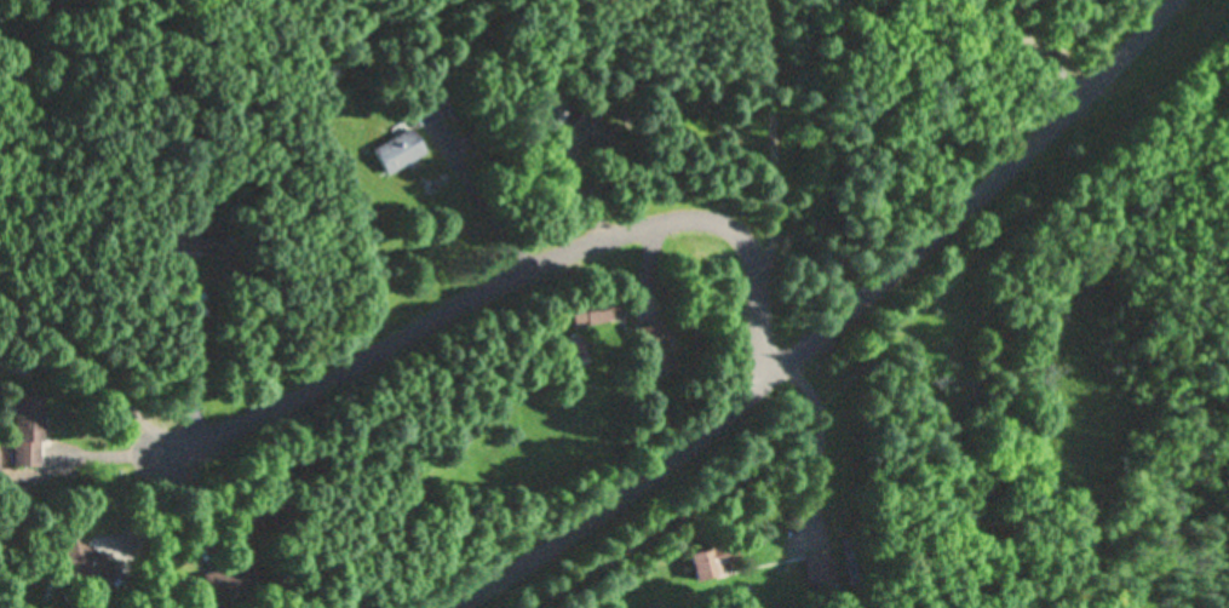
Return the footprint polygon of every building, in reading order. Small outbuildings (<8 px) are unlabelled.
[(607,153),(618,133),(581,111),(569,131),(607,153)] [(372,150),(386,176),(425,155),(411,129),(372,150)] [(638,328),(639,363),(667,363),(667,327),(638,328)] [(589,359),(577,337),(559,347),(571,368),(589,359)] [(14,398),(14,470),(42,470),(43,398),(14,398)] [(94,592),(114,566),(73,535),(54,561),(94,592)] [(695,581),(735,571),(728,545),(688,555),(695,581)] [(236,568),(202,577),(209,602),(243,593),(236,568)]
